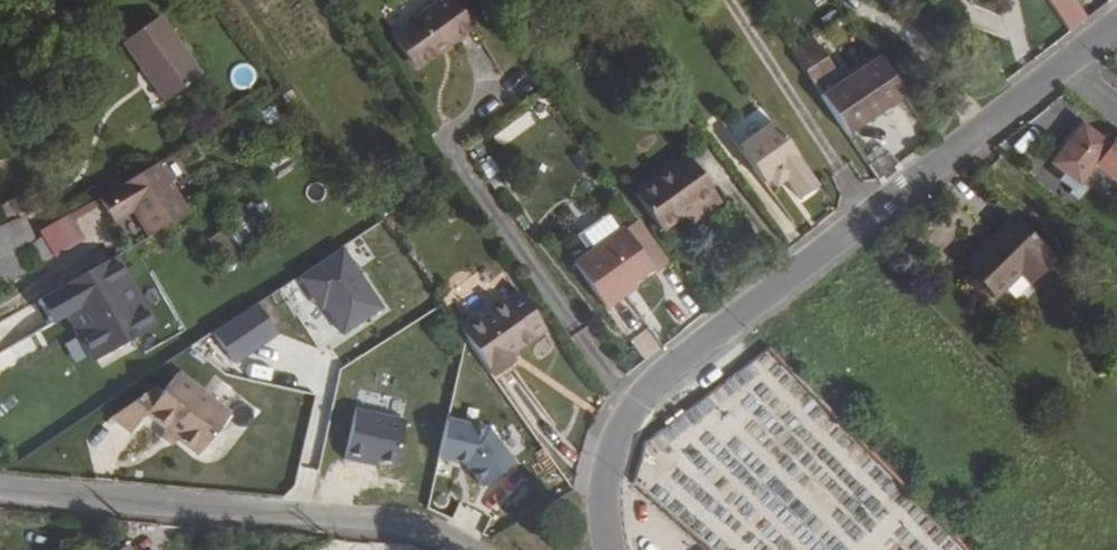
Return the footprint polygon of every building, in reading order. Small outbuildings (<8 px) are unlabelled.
[(1091,19),(1078,0),(1049,0),(1070,32),(1091,19)] [(438,1),(387,37),(412,74),(464,37),(438,1)] [(171,100),(204,80),(163,18),(123,42),(145,77),(154,71),(171,100)] [(809,82),(832,67),(811,37),(788,52),(809,82)] [(818,96),(846,135),(903,97),(877,58),(818,96)] [(145,77),(163,106),(171,100),(154,71),(145,77)] [(800,206),(819,193),(774,129),(740,154),(765,190),(770,187),(775,194),(786,187),(800,206)] [(1086,137),(1056,175),(1084,197),(1103,172),(1116,183),(1116,153),(1113,158),(1086,137)] [(867,167),(881,186),(899,172),(885,154),(867,167)] [(702,219),(721,207),(689,158),(635,195),(661,233),(695,210),(702,219)] [(159,168),(99,203),(112,226),(132,214),(146,238),(186,215),(159,168)] [(593,252),(623,231),(612,216),(582,237),(593,252)] [(70,219),(42,235),(50,248),(57,259),(84,244),(70,219)] [(31,242),(23,221),(0,230),(0,262),(19,255),(17,248),(31,242)] [(625,297),(621,293),(631,286),(651,273),(665,262),(637,222),(623,231),(593,252),(573,267),(605,311),(625,297)] [(1052,274),(1012,233),(965,278),(993,309),(1020,284),(1030,294),(1052,274)] [(341,333),(378,308),(336,247),(293,276),(310,300),(316,296),(341,333)] [(50,263),(57,259),(50,248),(44,252),(50,263)] [(112,260),(35,304),(48,326),(66,316),(92,360),(150,327),(112,260)] [(631,286),(621,293),(625,297),(634,291),(631,286)] [(542,333),(514,293),(458,333),(491,378),(511,364),(507,357),(542,333)] [(219,349),(231,366),(273,335),(260,318),(219,349)] [(196,457),(227,417),(174,377),(159,397),(152,391),(107,421),(127,437),(144,417),(196,457)] [(511,465),(486,431),(444,421),(436,458),(462,464),(479,488),(511,465)]
